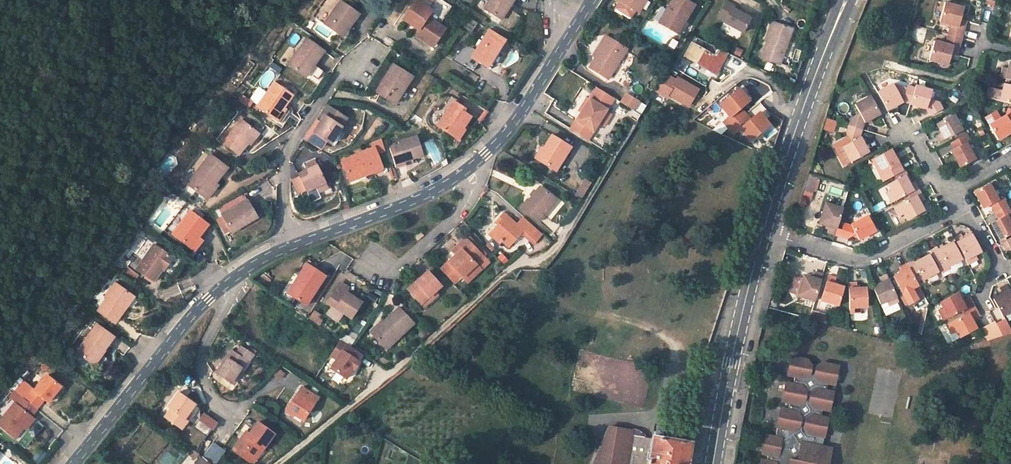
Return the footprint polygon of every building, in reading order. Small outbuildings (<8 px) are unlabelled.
[(348,0),(337,0),(323,19),(343,32),(360,8),(348,0)] [(484,5),(502,16),(512,0),(487,0),(484,5)] [(620,1),(638,13),(645,0),(620,0),(620,1)] [(690,0),(670,0),(666,7),(669,8),(661,23),(678,33),(694,3),(690,0)] [(725,0),(716,16),(723,20),(722,22),(740,33),(749,18),(737,11),(738,8),(725,0)] [(958,34),(964,17),(957,15),(961,3),(950,0),(940,0),(935,16),(947,20),(944,30),(958,34)] [(417,4),(406,21),(420,30),(419,32),(417,35),(435,47),(445,30),(427,18),(432,11),(417,4)] [(473,33),(477,22),(469,18),(464,29),(473,33)] [(791,29),(771,21),(759,58),(778,65),(791,29)] [(472,55),(485,64),(503,37),(488,28),(472,55)] [(913,29),(914,41),(924,40),(923,29),(913,29)] [(286,41),(294,47),(301,36),(293,30),(286,41)] [(958,34),(944,30),(941,40),(930,36),(925,55),(943,60),(946,50),(953,52),(958,34)] [(325,45),(306,31),(286,58),(305,71),(325,45)] [(630,48),(608,35),(603,43),(607,45),(593,69),(613,79),(630,48)] [(717,73),(729,52),(710,43),(707,50),(696,44),(689,56),(717,73)] [(485,64),(472,55),(468,53),(462,61),(481,72),(486,64),(485,64)] [(1010,77),(1010,58),(1008,64),(1003,63),(999,74),(1010,77)] [(415,75),(396,62),(378,91),(397,102),(415,75)] [(316,67),(310,76),(316,80),(322,71),(316,67)] [(452,84),(456,77),(447,73),(443,79),(452,84)] [(657,88),(667,94),(677,79),(666,73),(657,88)] [(295,92),(277,78),(259,103),(283,120),(292,107),(287,104),(295,92)] [(899,98),(909,101),(915,82),(907,80),(905,83),(896,81),(892,84),(890,79),(875,88),(885,106),(899,98)] [(1003,80),(1001,88),(997,87),(994,97),(1010,102),(1010,82),(1003,80)] [(929,87),(915,82),(909,101),(923,104),(928,112),(942,105),(938,99),(927,96),(929,87)] [(726,120),(731,126),(747,112),(742,106),(751,99),(741,86),(722,102),(732,114),(726,120)] [(847,121),(861,125),(864,118),(878,110),(868,92),(852,101),(857,109),(855,111),(852,107),(847,110),(850,114),(847,121)] [(620,103),(635,111),(640,101),(625,93),(620,103)] [(609,109),(591,98),(582,113),(584,114),(579,122),(594,132),(609,109)] [(468,108),(456,100),(441,120),(458,133),(456,138),(460,141),(469,130),(465,127),(472,116),(466,112),(468,108)] [(636,111),(642,114),(647,106),(641,102),(636,111)] [(325,110),(320,117),(324,119),(317,129),(334,138),(350,113),(333,104),(328,112),(325,110)] [(1008,106),(1006,114),(989,123),(998,137),(1010,130),(1010,107),(1008,106)] [(626,116),(637,121),(640,115),(629,109),(626,116)] [(752,118),(747,112),(731,126),(736,132),(742,127),(752,139),(771,122),(761,110),(752,118)] [(963,128),(952,110),(935,121),(940,129),(934,133),(939,142),(963,128)] [(258,127),(240,112),(221,136),(239,148),(247,137),(250,138),(258,127)] [(826,119),(823,130),(833,133),(837,122),(826,119)] [(861,125),(847,121),(844,127),(850,136),(842,141),(851,158),(868,147),(860,131),(861,125)] [(404,142),(391,146),(399,166),(416,161),(415,158),(427,154),(419,133),(403,138),(404,142)] [(573,147),(555,135),(539,160),(558,172),(573,147)] [(957,144),(953,146),(950,148),(960,164),(975,156),(962,135),(954,139),(957,144)] [(377,144),(347,156),(355,178),(386,167),(377,144)] [(871,158),(882,178),(902,167),(890,147),(887,149),(871,158)] [(217,177),(220,173),(228,161),(210,148),(188,178),(204,189),(214,175),(217,177)] [(308,187),(309,189),(317,186),(319,190),(331,185),(317,157),(310,160),(312,166),(300,171),(301,173),(292,177),(298,191),(308,187)] [(386,171),(389,180),(396,178),(393,168),(386,171)] [(911,181),(906,172),(881,185),(889,202),(918,186),(914,179),(911,181)] [(801,198),(812,202),(820,179),(809,175),(801,198)] [(582,199),(591,183),(584,179),(574,195),(582,199)] [(991,205),(995,212),(1009,204),(1004,195),(999,197),(990,182),(975,189),(985,208),(991,205)] [(558,199),(541,184),(537,189),(535,188),(532,192),(533,193),(522,206),(539,221),(558,199)] [(925,198),(921,190),(892,206),(900,222),(925,209),(921,201),(925,198)] [(260,215),(250,195),(223,209),(233,229),(260,215)] [(177,196),(172,202),(180,209),(185,203),(177,196)] [(835,230),(838,221),(843,203),(825,198),(818,218),(828,221),(826,228),(835,230)] [(1009,204),(995,212),(1000,219),(993,223),(1003,241),(1009,238),(1008,235),(1010,233),(1010,220),(1010,219),(1010,207),(1009,204)] [(211,220),(191,206),(173,230),(196,246),(209,227),(207,225),(211,220)] [(164,209),(156,221),(163,226),(171,214),(164,209)] [(524,230),(532,236),(530,238),(535,241),(544,231),(525,214),(518,222),(504,210),(497,219),(499,221),(489,233),(499,241),(502,238),(510,245),(522,232),(524,230)] [(838,221),(835,230),(844,233),(855,228),(858,234),(874,226),(866,211),(851,218),(843,215),(841,222),(838,221)] [(532,236),(524,230),(522,232),(530,238),(532,236)] [(954,236),(968,263),(979,257),(977,253),(983,250),(974,232),(965,236),(962,232),(954,236)] [(485,254),(488,252),(472,236),(469,239),(485,254)] [(930,248),(942,271),(952,266),(951,263),(962,257),(952,237),(939,244),(939,243),(930,248)] [(1003,241),(1008,250),(1010,248),(1010,237),(1009,238),(1003,241)] [(457,254),(443,268),(458,282),(464,276),(465,277),(479,263),(484,268),(492,260),(485,254),(469,239),(467,238),(454,251),(457,254)] [(175,253),(155,239),(137,262),(154,276),(162,264),(165,266),(175,253)] [(913,257),(906,262),(919,283),(926,279),(925,277),(938,269),(928,252),(914,260),(913,257)] [(337,262),(347,267),(352,258),(342,253),(337,262)] [(503,265),(508,261),(502,254),(497,258),(503,265)] [(325,273),(306,261),(298,273),(300,274),(288,293),(305,304),(325,273)] [(922,288),(919,283),(906,262),(897,266),(900,272),(892,276),(901,292),(908,288),(910,294),(922,288)] [(479,263),(465,277),(470,282),(484,268),(479,263)] [(798,293),(815,299),(823,271),(814,268),(812,275),(804,272),(798,293)] [(889,302),(899,298),(887,270),(880,273),(882,278),(873,282),(881,300),(888,297),(889,302)] [(444,286),(429,271),(408,289),(426,308),(440,295),(439,291),(444,286)] [(836,275),(827,272),(820,297),(839,303),(845,283),(835,279),(836,275)] [(138,290),(118,276),(108,289),(110,290),(100,304),(117,317),(138,290)] [(356,290),(340,279),(325,301),(330,304),(343,313),(349,317),(361,299),(354,295),(357,291),(356,290)] [(848,282),(850,311),(860,310),(860,304),(867,303),(865,286),(857,287),(857,281),(848,282)] [(1007,283),(1000,287),(1002,292),(995,297),(1005,316),(1010,313),(1010,290),(1007,283)] [(945,318),(976,303),(972,297),(964,301),(959,291),(943,300),(946,307),(941,309),(945,318)] [(343,313),(330,304),(324,312),(337,321),(343,313)] [(416,321),(402,307),(373,333),(387,348),(416,321)] [(973,318),(981,314),(978,308),(948,322),(952,332),(957,330),(960,335),(977,327),(973,318)] [(809,318),(822,321),(824,313),(812,309),(809,318)] [(319,313),(314,310),(307,320),(312,324),(319,313)] [(118,331),(100,318),(76,348),(93,362),(118,331)] [(1010,330),(1010,328),(1006,319),(997,323),(1002,333),(1010,330)] [(357,361),(361,355),(339,340),(329,355),(335,359),(329,369),(344,379),(351,368),(353,370),(358,362),(357,361)] [(253,354),(234,342),(213,372),(232,384),(253,354)] [(790,353),(787,372),(794,374),(793,381),(786,379),(783,398),(789,400),(788,407),(781,406),(777,434),(767,432),(763,452),(767,453),(767,459),(762,458),(761,463),(791,463),(792,459),(818,463),(831,463),(834,445),(826,443),(831,416),(823,415),(825,407),(833,408),(836,390),(828,388),(830,380),(838,382),(841,364),(826,361),(818,365),(811,364),(804,356),(790,353)] [(279,369),(274,375),(280,380),(285,373),(279,369)] [(27,388),(19,397),(29,405),(33,409),(40,399),(45,402),(56,387),(41,374),(29,390),(27,388)] [(322,392),(305,382),(289,405),(306,415),(322,392)] [(932,387),(925,385),(924,392),(931,394),(932,387)] [(171,407),(165,415),(182,427),(188,419),(185,417),(189,411),(195,403),(179,391),(168,406),(171,407)] [(18,426),(27,415),(23,412),(29,405),(19,397),(17,396),(12,403),(9,401),(0,412),(0,429),(9,437),(18,426)] [(197,423),(210,432),(218,420),(206,411),(197,423)] [(248,426),(233,445),(254,460),(279,427),(259,414),(250,427),(248,426)] [(30,417),(27,415),(18,426),(21,429),(30,417)] [(610,427),(604,440),(602,452),(599,452),(594,463),(688,463),(692,442),(653,437),(653,438),(633,435),(633,430),(610,427)] [(190,457),(196,449),(190,445),(183,453),(190,457)] [(212,460),(202,453),(194,463),(209,463),(212,460)]
